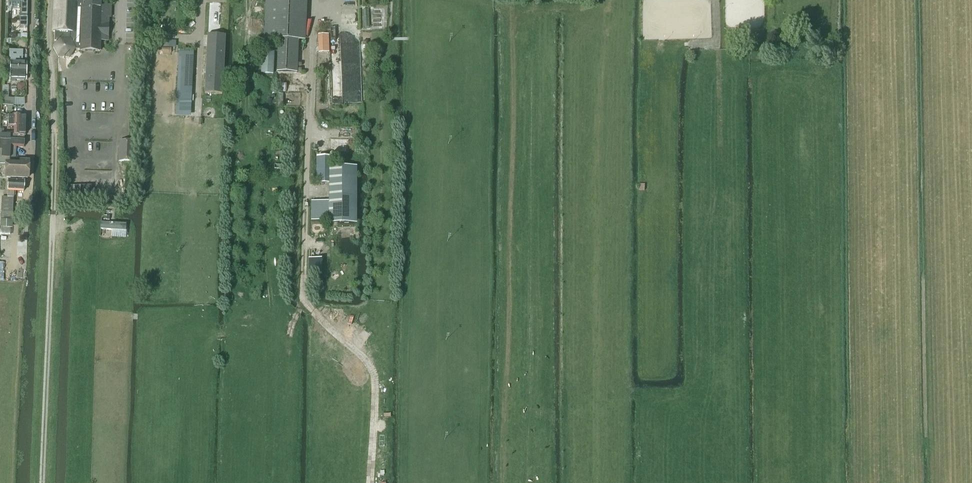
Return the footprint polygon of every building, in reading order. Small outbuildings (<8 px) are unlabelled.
[(19,28),(27,28),(27,17),(27,16),(28,16),(28,0),(8,0),(8,3),(20,3),(20,16),(20,17),(19,17),(19,28)] [(53,48),(58,58),(69,58),(75,49),(76,50),(80,50),(82,0),(78,0),(55,0),(53,32),(55,32),(54,42),(56,42),(53,48)] [(78,0),(82,0),(80,50),(80,51),(100,52),(100,41),(108,41),(108,36),(107,36),(107,26),(108,26),(108,18),(110,18),(111,6),(101,5),(101,0),(78,0)] [(264,39),(278,40),(277,73),(297,73),(300,0),(265,0),(264,39)] [(207,35),(204,94),(222,95),(225,36),(207,35)] [(359,45),(341,46),(343,103),(361,102),(359,45)] [(189,117),(190,98),(191,53),(181,53),(179,97),(179,117),(189,117)] [(6,71),(5,81),(9,81),(9,82),(14,82),(15,80),(26,80),(27,63),(18,62),(18,57),(10,57),(10,71),(6,71)] [(2,104),(2,106),(13,107),(13,106),(13,100),(8,99),(8,94),(3,94),(2,104)] [(23,143),(23,135),(25,135),(26,116),(7,115),(1,115),(0,115),(0,121),(8,121),(8,127),(13,128),(13,135),(8,135),(0,135),(0,143),(23,143)] [(133,164),(134,142),(119,142),(118,163),(133,164)] [(2,152),(2,159),(10,160),(10,147),(23,148),(23,143),(0,143),(0,152),(2,152)] [(27,178),(28,162),(22,162),(22,165),(7,164),(6,177),(27,178)] [(354,167),(329,167),(329,224),(353,224),(354,167)] [(23,191),(24,182),(8,181),(7,198),(2,197),(1,221),(13,221),(14,191),(23,191)] [(12,230),(13,222),(0,221),(0,229),(12,230)] [(322,280),(314,281),(316,291),(324,290),(322,280)]
